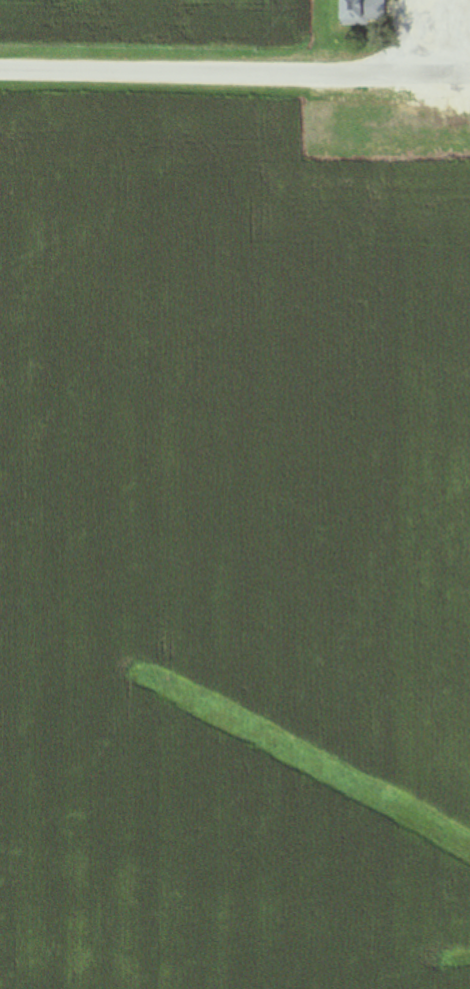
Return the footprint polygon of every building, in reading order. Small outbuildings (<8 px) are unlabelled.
[(340,24),(385,24),(385,0),(340,0),(340,24)]
